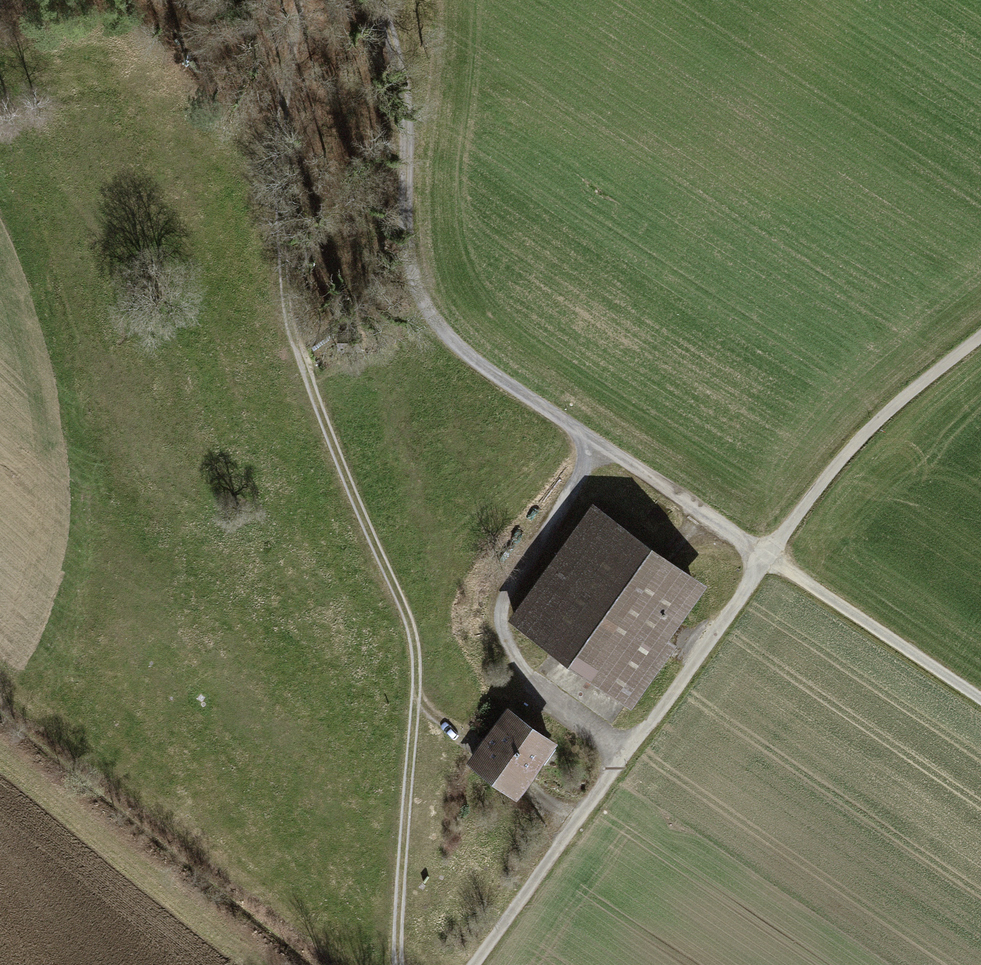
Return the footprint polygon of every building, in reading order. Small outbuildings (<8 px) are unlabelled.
[(542,637),(621,528),(594,508),(515,618),(542,637)] [(621,528),(542,637),(629,700),(669,645),(653,633),(692,579),(621,528)] [(509,713),(474,761),(514,790),(550,742),(509,713)]
